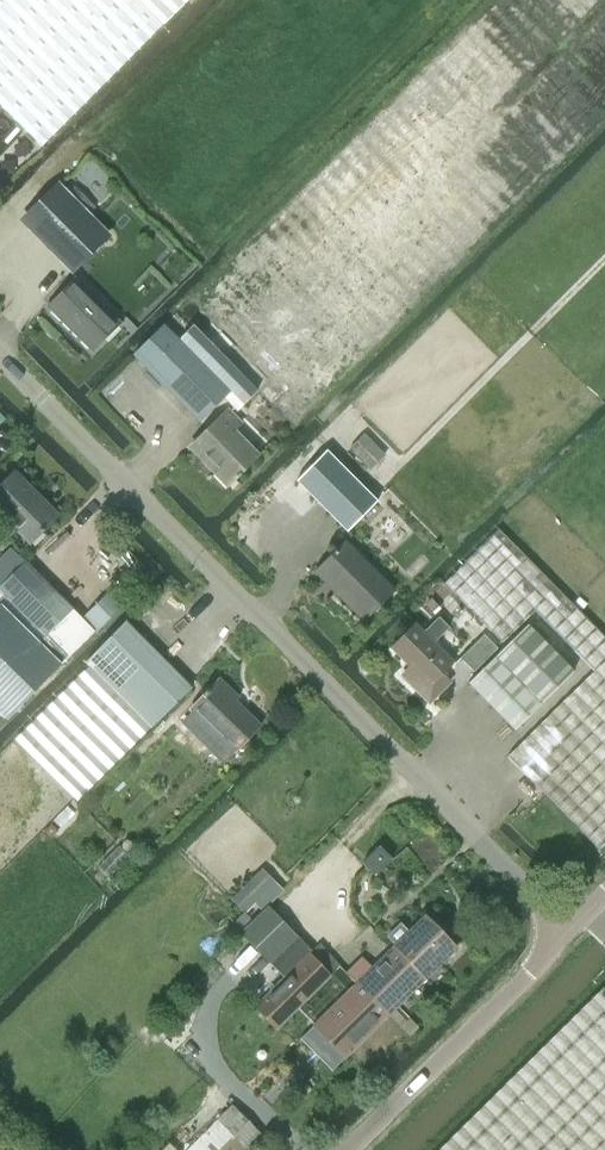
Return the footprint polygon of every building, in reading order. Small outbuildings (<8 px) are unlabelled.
[(41,146),(161,27),(134,0),(0,0),(0,105),(41,146)] [(161,27),(188,0),(134,0),(161,27)] [(228,391),(225,399),(237,412),(258,390),(296,429),(500,225),(510,216),(593,133),(604,121),(604,0),(490,0),(446,43),(284,205),(178,310),(194,326),(179,341),(228,391)] [(24,218),(75,269),(105,238),(54,187),(24,218)] [(93,350),(119,324),(74,280),(48,306),(93,350)] [(228,391),(179,341),(163,325),(133,355),(198,421),(228,391)] [(211,467),(228,485),(258,455),(233,430),(240,423),(226,409),(193,443),(214,464),(211,467)] [(326,450),(296,481),(347,532),(377,501),(327,451),(326,450)] [(57,516),(13,472),(0,485),(0,513),(30,543),(57,516)] [(445,584),(489,629),(503,642),(535,610),(594,671),(507,757),(528,778),(599,850),(604,844),(604,640),(497,531),(445,584)] [(363,621),(394,590),(345,541),(315,572),(363,621)] [(6,720),(62,665),(60,663),(92,630),(11,548),(0,560),(0,714),(6,720)] [(111,589),(82,618),(95,632),(124,603),(111,589)] [(449,682),(440,674),(452,662),(433,642),(448,627),(437,617),(422,632),(414,624),(390,648),(416,674),(408,682),(428,703),(449,682)] [(125,621),(84,662),(88,666),(150,728),(190,687),(125,621)] [(467,682),(514,730),(573,671),(526,624),(505,644),(467,682)] [(459,658),(472,671),(496,648),(483,634),(459,658)] [(26,728),(15,739),(67,791),(78,802),(119,759),(150,728),(88,666),(26,728)] [(232,752),(259,725),(233,700),(237,696),(217,677),(187,707),(232,752)] [(361,863),(374,876),(391,859),(378,846),(361,863)] [(231,898),(246,913),(277,883),(262,867),(231,898)] [(391,949),(422,980),(456,948),(425,916),(391,949)] [(283,979),(255,1006),(276,1027),(332,973),(296,936),(268,963),(283,979)] [(388,1014),(422,980),(391,949),(357,983),(388,1014)] [(388,1014),(357,983),(314,1026),(345,1057),(388,1014)] [(604,988),(440,1149),(604,1149),(604,989),(604,988)] [(186,1149),(250,1149),(262,1138),(231,1106),(186,1149)]
